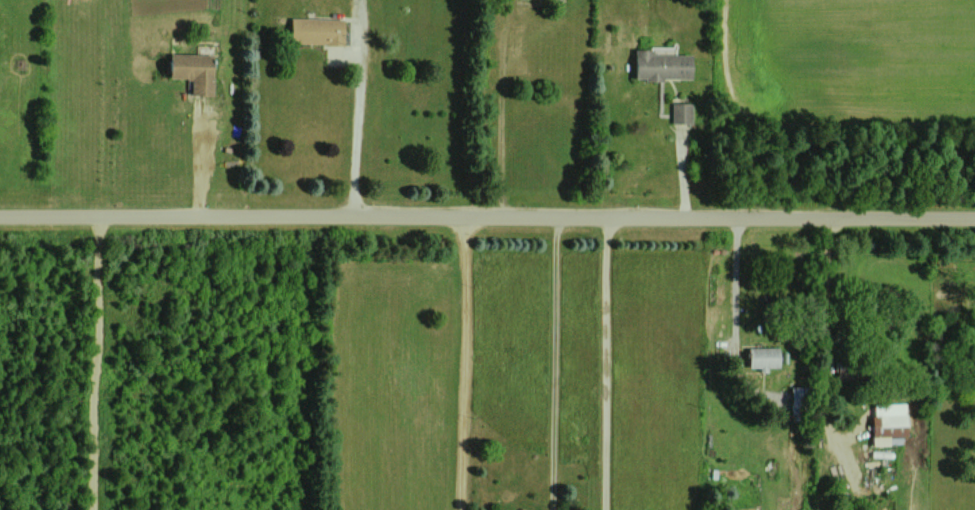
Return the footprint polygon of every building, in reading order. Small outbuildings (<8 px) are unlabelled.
[(341,44),(341,19),(287,18),(287,44),(341,44)] [(214,94),(214,53),(172,53),(172,77),(194,77),(193,94),(214,94)] [(632,53),(631,80),(687,81),(688,54),(632,53)] [(670,124),(690,124),(690,102),(670,102),(670,124)] [(745,367),(775,367),(775,347),(745,347),(745,367)] [(787,414),(808,414),(808,385),(787,385),(787,414)] [(903,436),(903,402),(870,403),(871,444),(886,444),(886,436),(903,436)]
